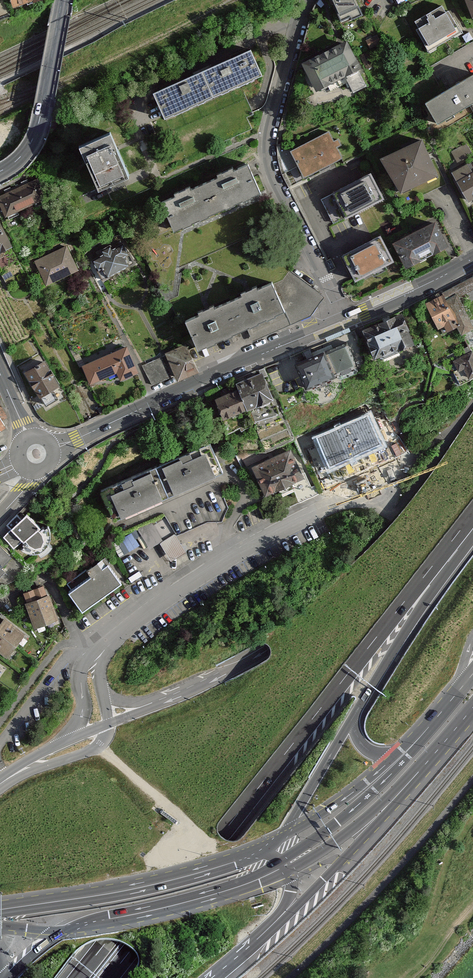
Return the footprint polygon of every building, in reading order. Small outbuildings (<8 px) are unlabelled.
[(12,10),(43,0),(9,0),(12,10)] [(338,24),(361,14),(355,0),(328,0),(338,24)] [(429,51),(460,32),(442,4),(411,24),(429,51)] [(359,73),(346,43),(297,65),(311,95),(359,73)] [(166,119),(262,77),(249,48),(153,90),(166,119)] [(472,105),(472,77),(425,104),(437,126),(472,105)] [(107,120),(74,135),(99,190),(132,175),(107,120)] [(332,128),(291,147),(304,174),(345,154),(332,128)] [(437,177),(420,140),(378,160),(396,197),(437,177)] [(174,232),(261,192),(247,160),(159,200),(174,232)] [(451,171),(471,206),(472,205),(472,170),(471,171),(466,162),(451,171)] [(375,172),(323,194),(334,220),(386,198),(375,172)] [(0,196),(0,201),(6,214),(43,198),(35,180),(0,196)] [(12,245),(0,219),(0,251),(12,245)] [(403,271),(448,247),(434,221),(389,245),(403,271)] [(360,270),(337,223),(314,236),(329,271),(338,273),(342,280),(360,270)] [(102,254),(93,258),(98,269),(104,266),(110,277),(136,264),(124,241),(114,246),(112,242),(99,248),(102,254)] [(67,246),(34,263),(47,288),(80,271),(67,246)] [(284,282),(274,286),(292,324),(312,317),(325,296),(291,272),(284,282)] [(200,312),(185,318),(199,350),(247,329),(252,341),(292,324),(274,286),(273,282),(258,288),(256,283),(240,290),(242,294),(216,306),(214,301),(198,308),(200,312)] [(442,293),(424,303),(441,333),(459,323),(442,293)] [(403,311),(363,329),(377,361),(418,344),(403,311)] [(186,342),(164,352),(178,381),(200,371),(186,342)] [(347,342),(327,350),(339,377),(359,368),(347,342)] [(126,344),(82,365),(90,383),(116,371),(121,381),(140,372),(126,344)] [(327,350),(297,363),(309,390),(339,377),(327,350)] [(451,362),(461,381),(472,375),(472,358),(470,352),(451,362)] [(170,377),(161,358),(144,367),(153,385),(170,377)] [(44,360),(24,371),(38,397),(59,385),(44,360)] [(236,381),(247,407),(274,396),(263,370),(236,381)] [(216,399),(224,418),(247,407),(239,389),(216,399)] [(7,427),(3,421),(9,418),(0,402),(0,431),(7,427)] [(366,459),(390,450),(375,413),(324,433),(332,454),(360,443),(366,459)] [(210,444),(159,467),(172,498),(224,475),(210,444)] [(250,467),(264,498),(304,479),(291,449),(250,467)] [(157,468),(107,489),(121,521),(171,499),(157,468)] [(12,529),(3,538),(14,549),(17,547),(23,551),(31,555),(41,552),(47,547),(51,540),(51,532),(47,525),(42,528),(26,512),(20,518),(17,514),(6,525),(12,529)] [(125,537),(132,548),(146,540),(139,528),(125,537)] [(0,547),(0,578),(5,572),(0,568),(10,557),(0,547)] [(70,592),(83,611),(122,584),(103,558),(85,571),(90,578),(70,592)] [(46,586),(23,595),(36,630),(59,621),(46,586)] [(0,622),(0,652),(6,656),(25,633),(4,617),(0,622)]
